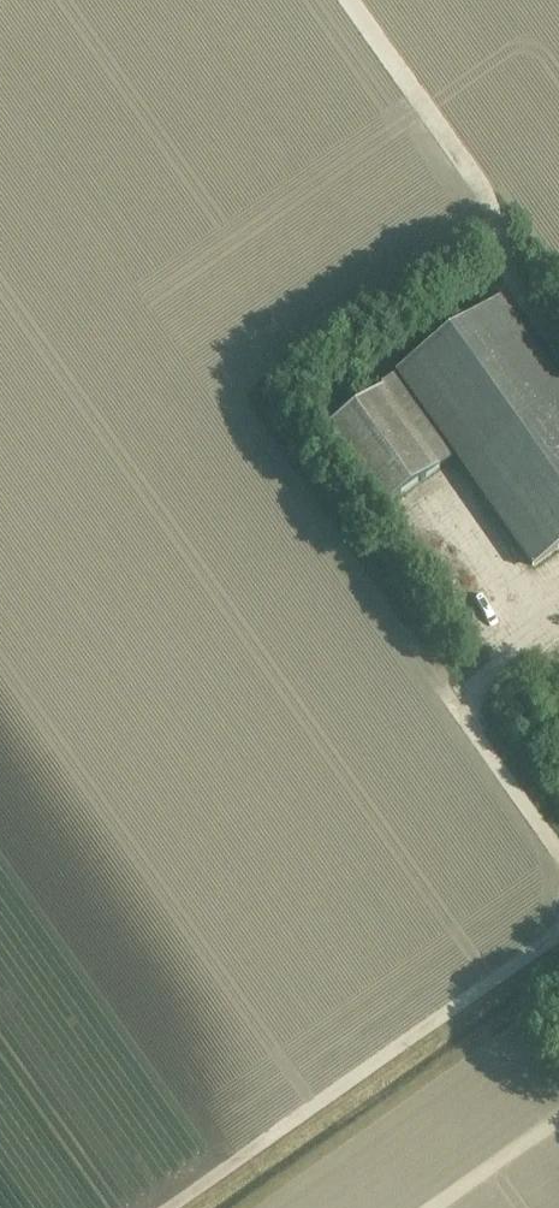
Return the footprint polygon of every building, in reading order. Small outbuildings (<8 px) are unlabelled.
[(534,568),(558,550),(558,388),(501,306),(400,377),(534,568)] [(383,389),(326,429),(383,509),(440,469),(383,389)]
